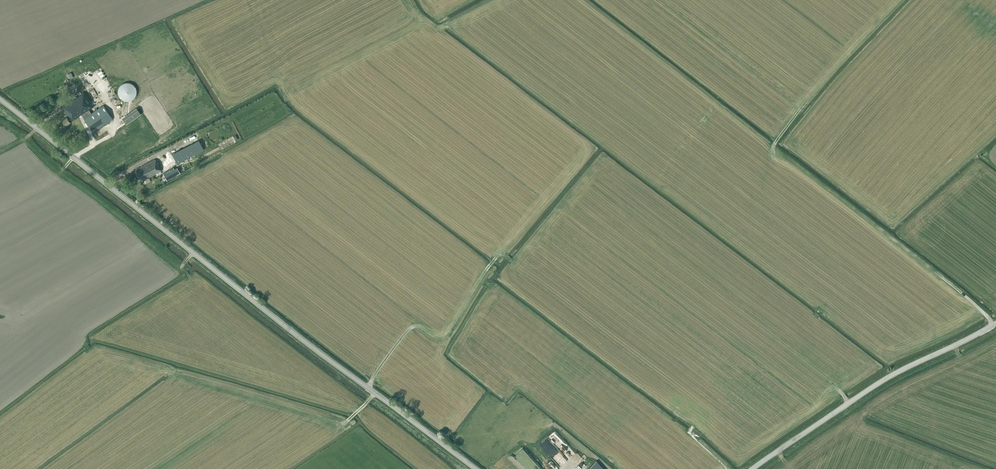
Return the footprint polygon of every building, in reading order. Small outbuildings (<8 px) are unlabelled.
[(82,74),(78,77),(88,91),(92,88),(82,74)] [(129,81),(127,81),(125,81),(123,82),(122,83),(120,84),(119,85),(118,87),(117,88),(116,90),(116,92),(116,94),(117,96),(118,97),(119,99),(120,100),(122,101),(123,102),(125,103),(127,103),(129,103),(131,102),(132,101),(134,100),(135,99),(136,97),(137,96),(138,94),(138,92),(138,90),(137,88),(136,87),(135,85),(134,84),(132,83),(131,82),(129,81)] [(72,92),(79,88),(76,83),(69,87),(72,92)] [(65,125),(75,119),(81,115),(84,119),(93,132),(112,119),(103,106),(91,114),(89,110),(94,107),(83,92),(62,106),(65,110),(65,111),(68,116),(62,120),(65,125)] [(137,109),(123,120),(126,124),(141,114),(137,109)] [(172,155),(177,164),(204,150),(199,142),(172,155)] [(136,170),(142,181),(161,171),(155,160),(136,170)] [(166,180),(167,181),(177,175),(173,167),(163,173),(165,177),(162,179),(164,182),(166,180)] [(547,437),(540,444),(549,453),(556,445),(547,437)] [(590,455),(579,465),(582,468),(603,468),(590,455)]
